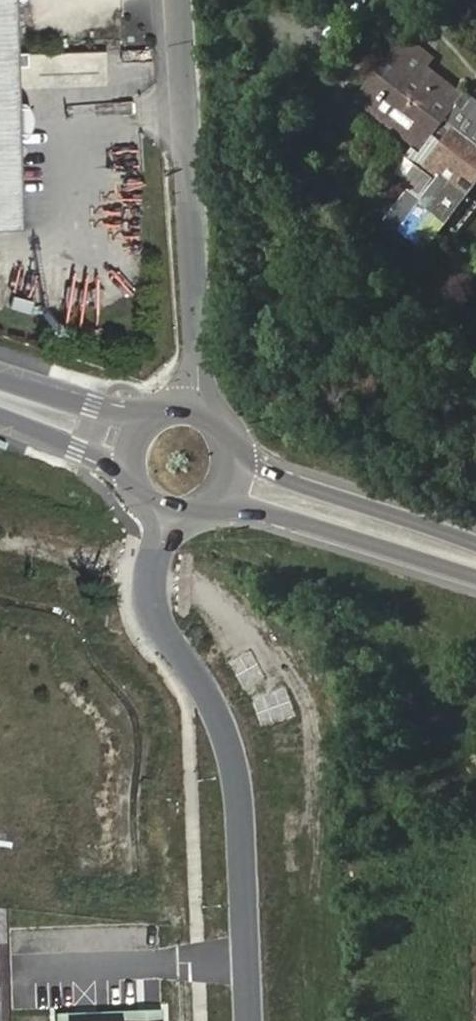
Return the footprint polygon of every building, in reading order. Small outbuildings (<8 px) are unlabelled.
[(20,225),(13,0),(0,0),(0,226),(20,225)] [(404,34),(353,100),(413,145),(420,151),(446,119),(454,125),(419,169),(434,181),(421,198),(409,189),(384,221),(424,251),(475,183),(475,98),(467,91),(465,93),(429,65),(435,58),(404,34)] [(419,169),(454,125),(446,119),(420,151),(413,145),(390,175),(409,189),(421,198),(434,181),(419,169)] [(32,301),(12,295),(9,306),(29,312),(32,301)] [(231,686),(254,674),(239,647),(216,659),(231,686)] [(250,725),(284,713),(274,684),(239,695),(250,725)]
